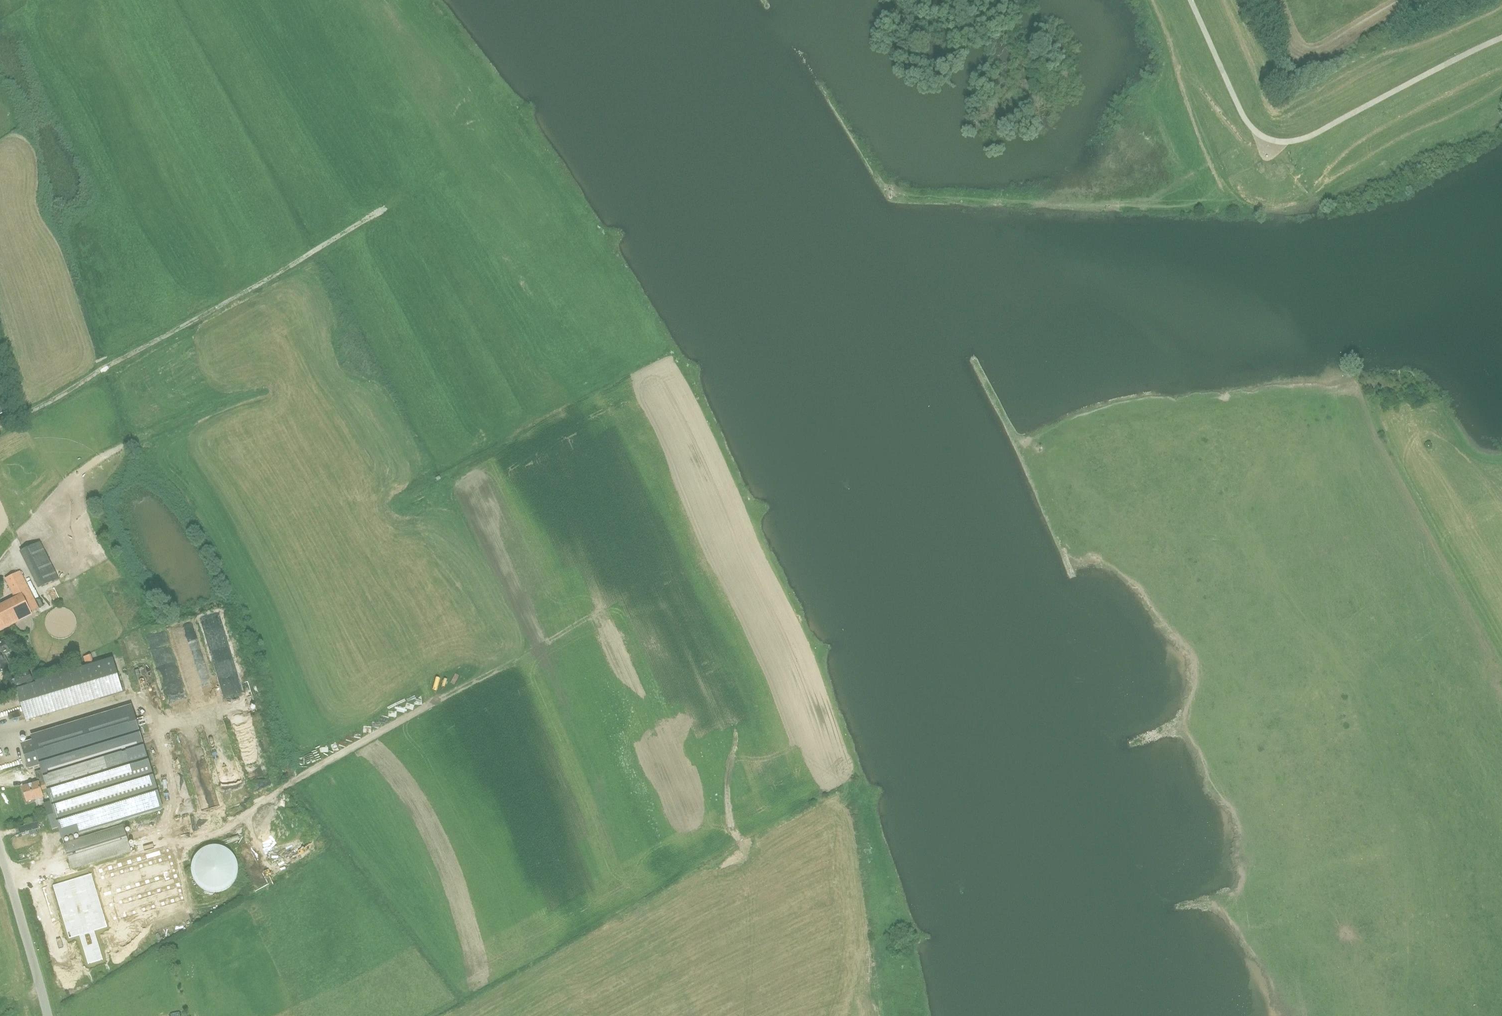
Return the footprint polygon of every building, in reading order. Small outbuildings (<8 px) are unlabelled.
[(0,394),(0,416),(9,412),(0,394)] [(59,579),(40,542),(19,553),(38,590),(59,579)] [(15,598),(0,605),(0,632),(31,615),(30,611),(38,607),(20,571),(4,579),(6,584),(9,589),(15,598)] [(16,639),(14,633),(4,637),(8,643),(16,639)] [(166,633),(151,637),(162,680),(172,677),(173,683),(179,681),(166,633)] [(127,643),(129,654),(143,651),(141,640),(127,643)] [(4,641),(0,643),(0,673),(10,668),(3,655),(10,652),(4,641)] [(113,657),(36,681),(36,683),(17,689),(27,720),(124,692),(113,657)] [(29,677),(9,687),(11,690),(31,680),(29,677)] [(25,742),(23,743),(22,743),(29,768),(40,765),(42,770),(35,772),(38,783),(23,787),(27,802),(44,797),(43,794),(49,792),(52,801),(45,803),(53,829),(60,827),(63,839),(162,810),(143,746),(131,706),(31,735),(33,740),(26,742),(25,742)] [(188,822),(179,825),(181,833),(190,830),(188,822)] [(123,825),(64,843),(72,869),(131,851),(123,825)] [(196,882),(197,884),(198,885),(200,887),(201,888),(203,889),(205,890),(207,891),(209,891),(210,892),(212,892),(214,892),(216,892),(218,892),(220,891),(222,891),(224,890),(226,889),(228,888),(229,887),(231,886),(232,884),(233,883),(235,881),(236,879),(236,878),(237,876),(238,874),(238,872),(238,870),(238,867),(238,865),(237,863),(237,861),(236,859),(235,857),(234,856),(233,854),(231,852),(230,851),(228,850),(227,849),(225,848),(223,847),(221,846),(219,846),(217,846),(215,845),(213,845),(211,846),(209,846),(208,846),(206,847),(204,848),(202,849),(200,850),(199,851),(198,853),(196,854),(195,856),(194,858),(193,860),(192,861),(192,863),(192,865),(191,867),(191,869),(191,871),(192,873),(192,875),(193,877),(194,879),(195,881),(196,882)] [(182,917),(174,919),(176,930),(194,925),(192,917),(183,920),(182,917)] [(156,983),(158,998),(164,997),(162,982),(156,983)]
